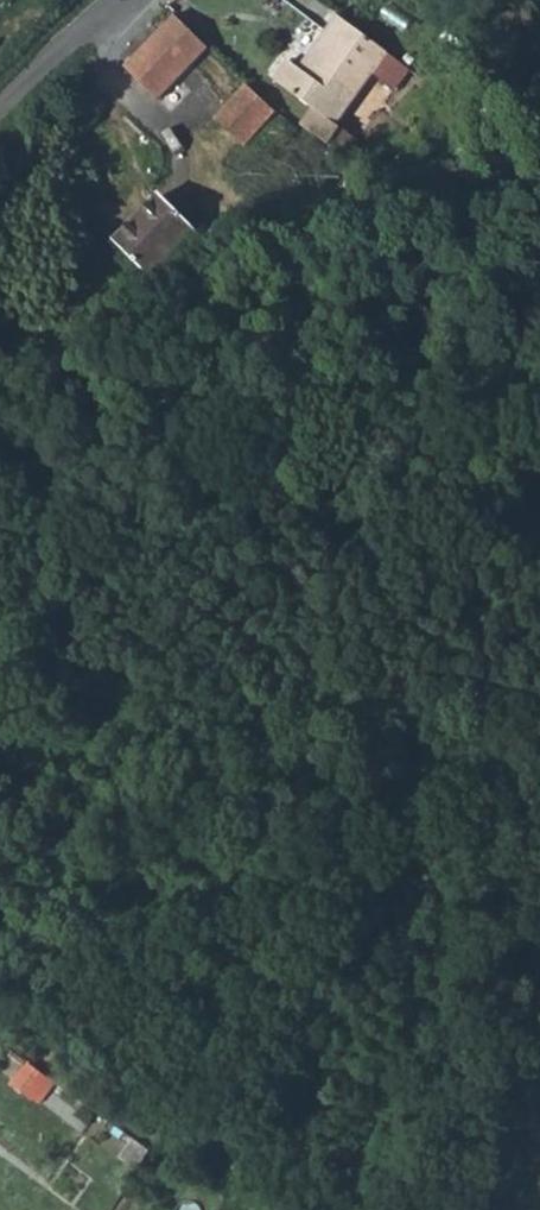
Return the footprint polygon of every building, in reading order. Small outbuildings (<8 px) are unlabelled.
[(338,16),(334,22),(402,76),(408,68),(338,16)] [(179,27),(171,18),(121,71),(155,103),(205,50),(179,27)] [(392,90),(402,76),(334,22),(326,32),(333,38),(306,74),(299,67),(290,60),(275,79),(313,108),(333,124),(371,76),(392,90)] [(326,32),(299,67),(306,74),(333,38),(326,32)] [(246,148),(275,111),(245,87),(216,124),(246,148)] [(333,124),(313,108),(300,124),(326,145),(338,128),(333,124)] [(194,231),(160,195),(113,239),(147,274),(194,231)] [(120,1159),(139,1173),(148,1158),(150,1153),(148,1151),(133,1140),(120,1159)]
